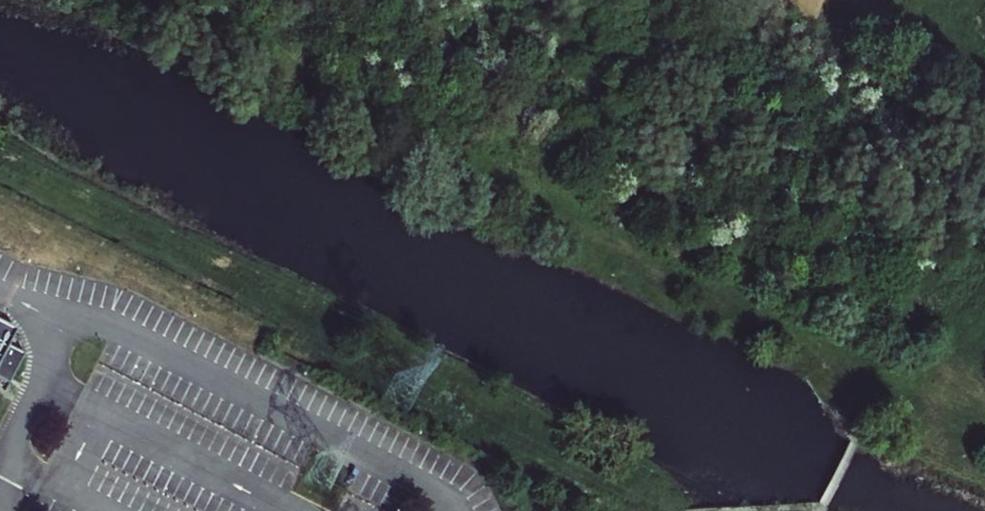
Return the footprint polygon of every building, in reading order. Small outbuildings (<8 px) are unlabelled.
[(14,329),(0,323),(0,380),(7,384),(21,353),(6,346),(14,329)]
